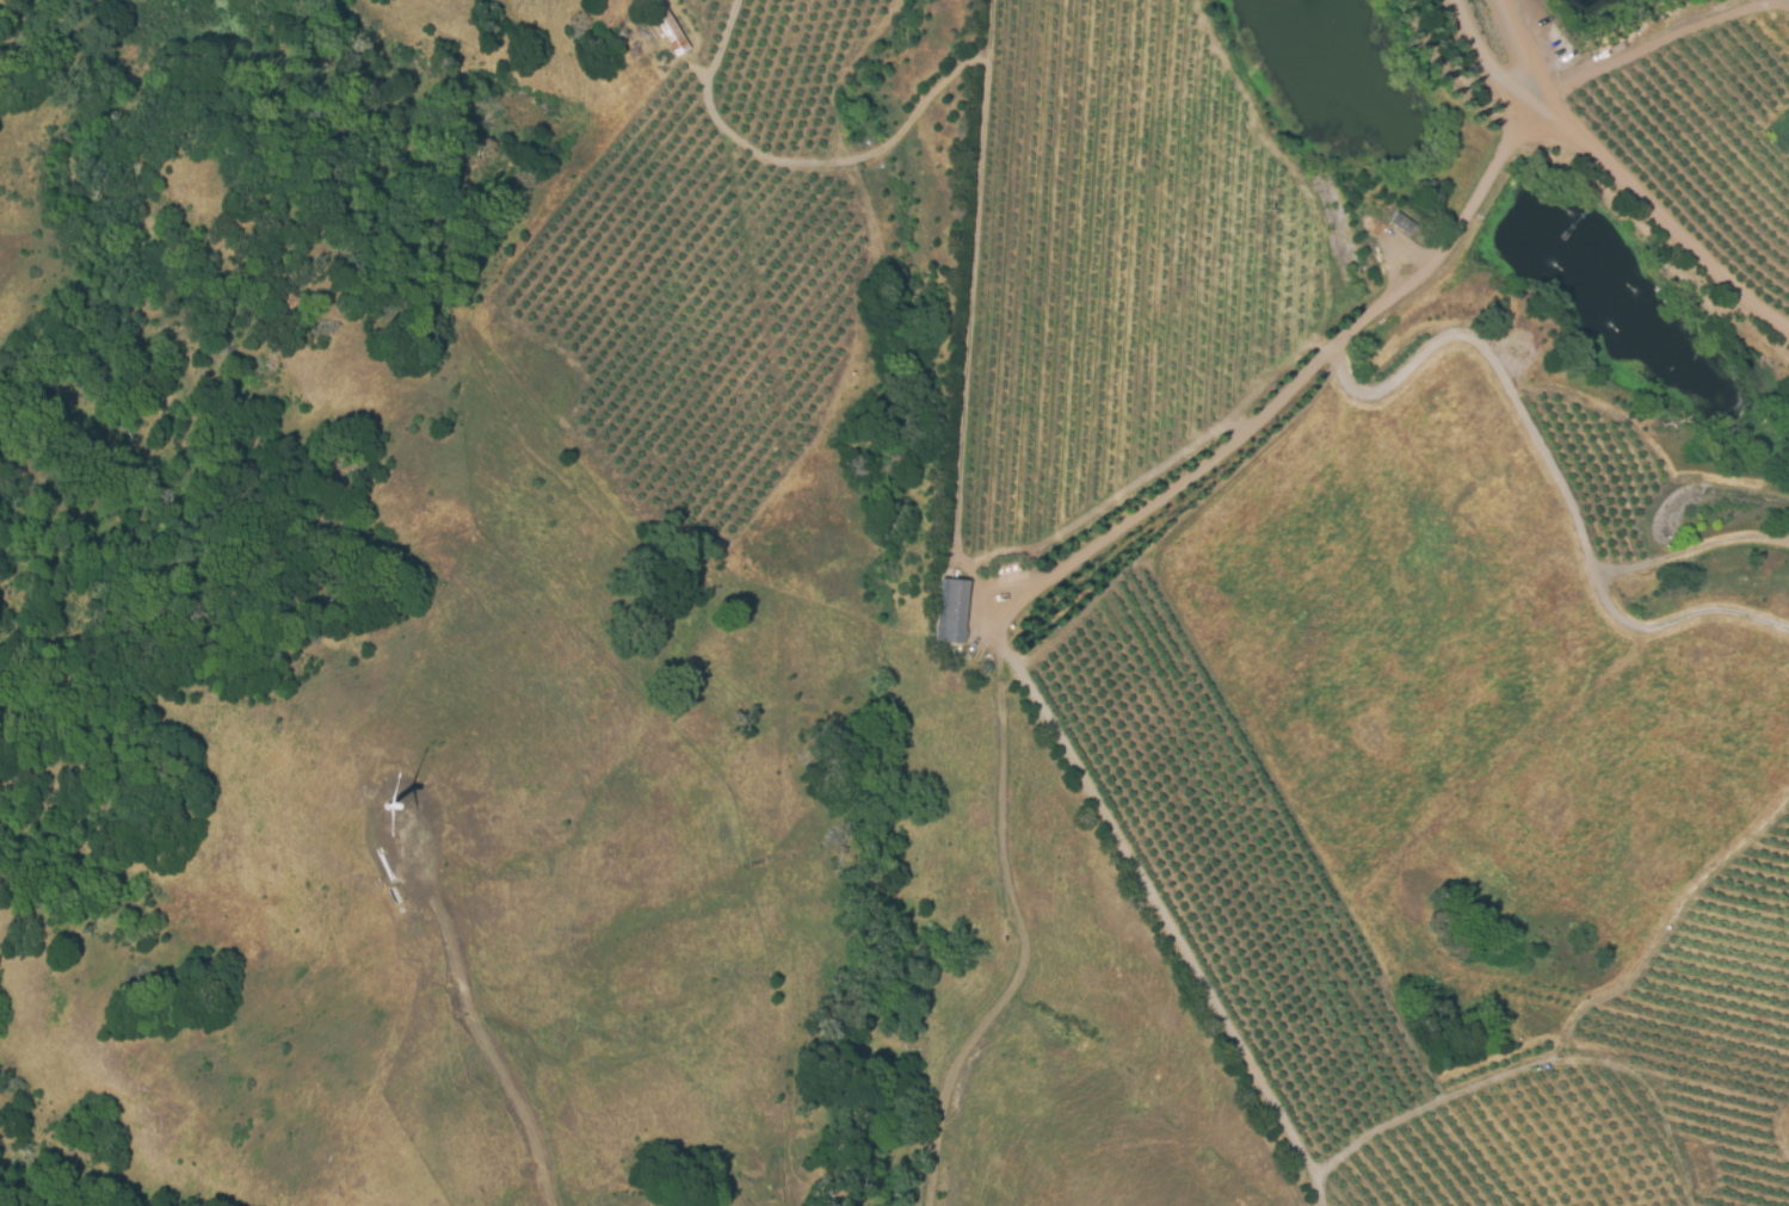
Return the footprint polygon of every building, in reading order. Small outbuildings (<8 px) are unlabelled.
[(964,644),(968,581),(940,579),(936,642),(964,644)]
